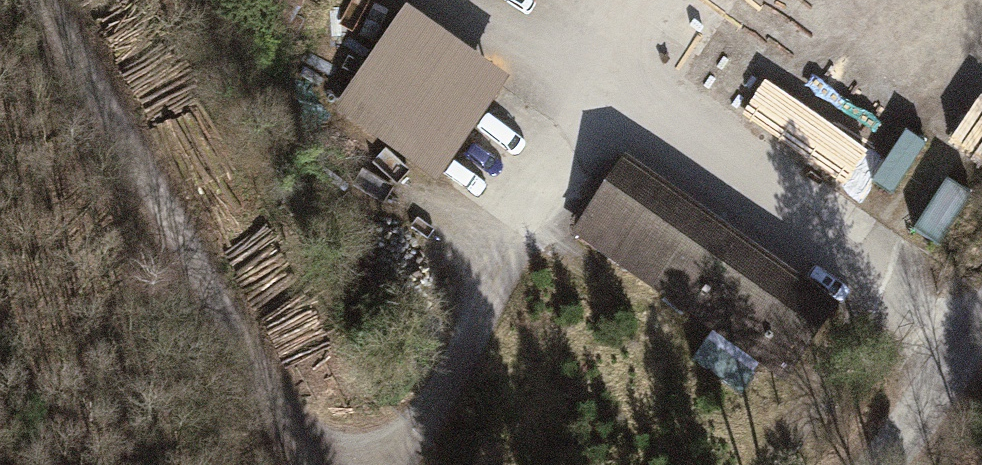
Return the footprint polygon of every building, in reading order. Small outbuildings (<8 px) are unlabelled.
[(443,186),(514,91),(411,14),(339,109),(443,186)] [(908,129),(874,179),(894,193),(928,142),(908,129)] [(572,251),(718,323),(698,365),(752,392),(764,368),(803,387),(848,297),(609,178),(572,251)] [(915,230),(939,245),(970,192),(947,178),(915,230)]
